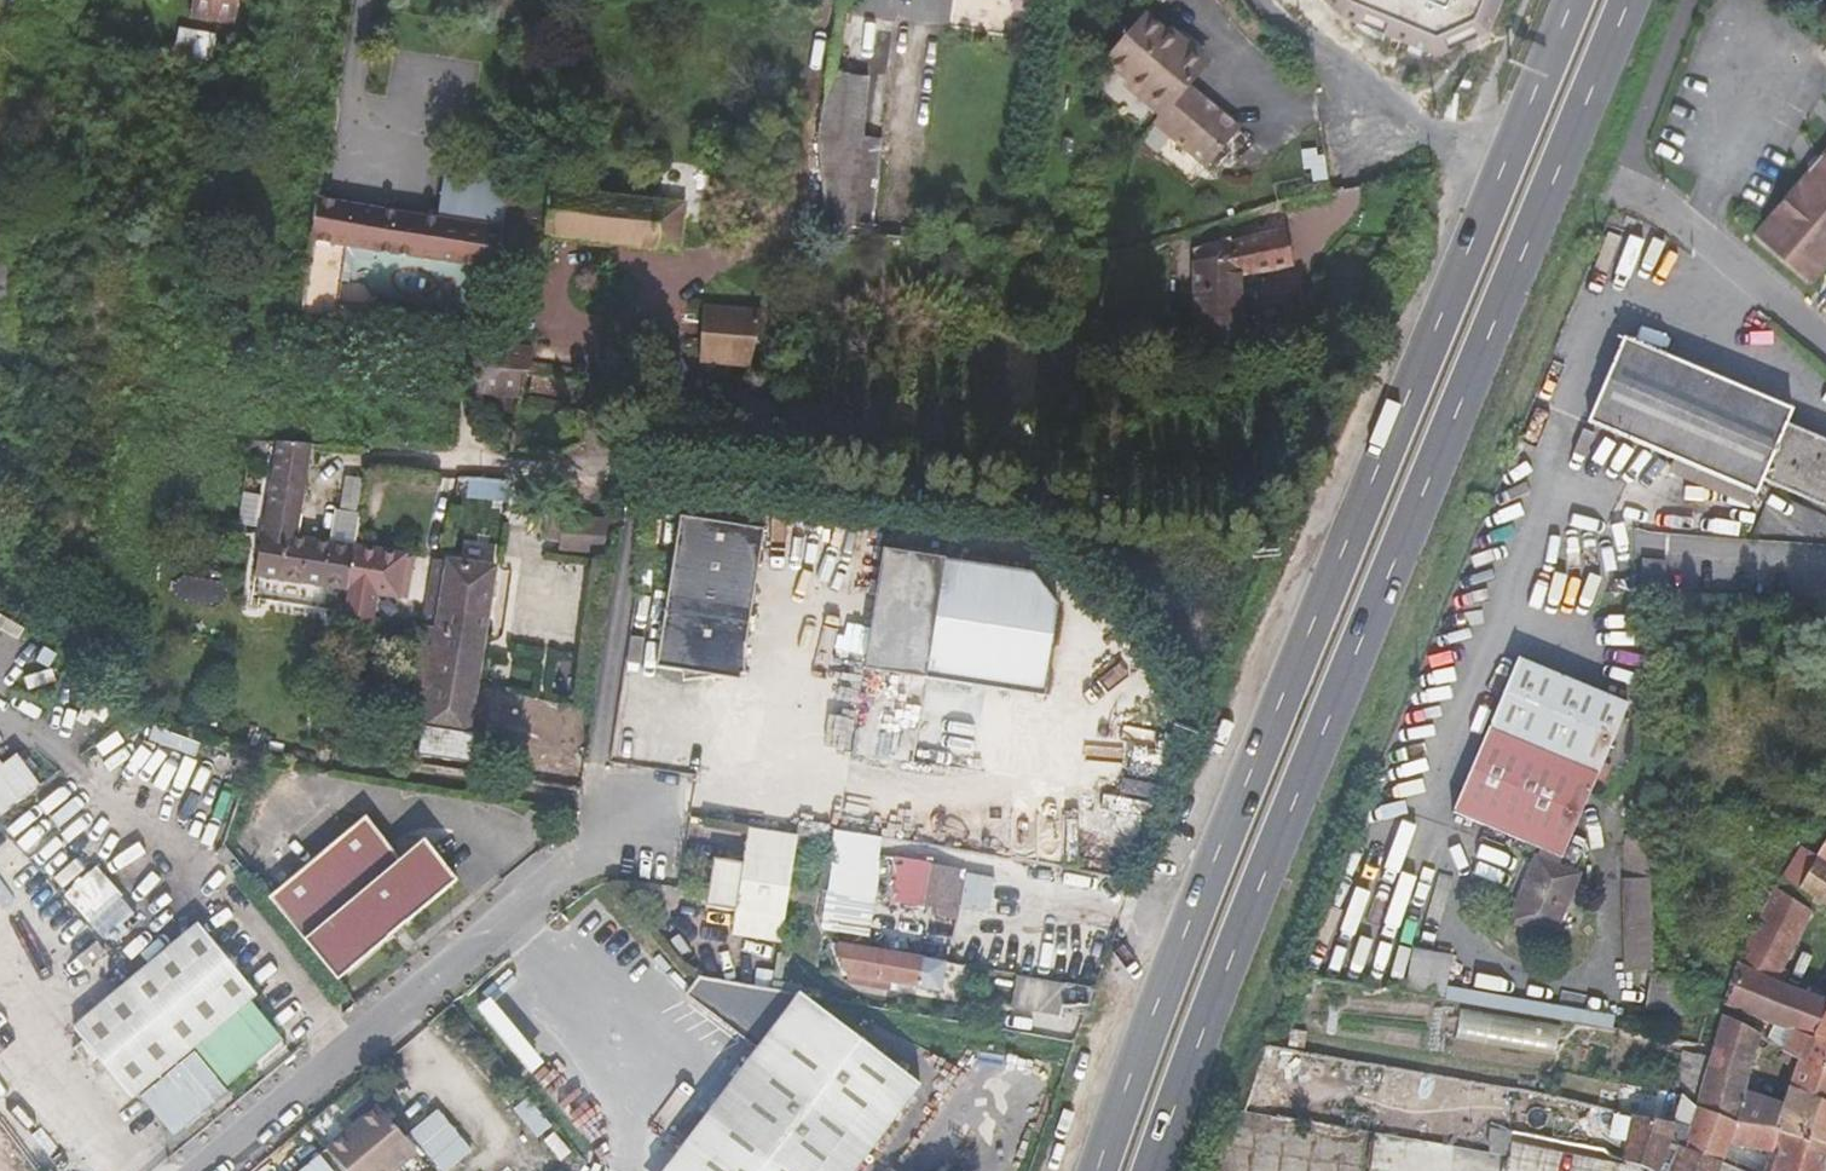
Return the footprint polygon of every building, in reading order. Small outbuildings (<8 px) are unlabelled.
[(190,15),(236,24),(240,0),(193,0),(190,15)] [(1342,13),(1439,51),(1490,28),(1502,0),(1329,0),(1342,13)] [(1209,64),(1147,12),(1103,62),(1166,115),(1156,127),(1205,170),(1240,127),(1191,86),(1209,64)] [(178,28),(174,54),(213,61),(218,35),(178,28)] [(870,78),(831,73),(820,136),(828,233),(872,236),(881,139),(864,138),(870,78)] [(1825,267),(1825,149),(1754,232),(1813,282),(1825,267)] [(447,170),(439,220),(376,210),(319,201),(313,239),(374,249),(497,270),(504,232),(508,204),(512,181),(447,170)] [(686,209),(551,191),(548,209),(508,204),(504,232),(497,270),(545,278),(552,237),(680,254),(686,209)] [(31,213),(0,206),(0,343),(7,345),(31,213)] [(1287,229),(1234,241),(1237,252),(1194,261),(1198,340),(1198,344),(1245,343),(1244,277),(1295,267),(1287,229)] [(374,249),(313,239),(300,317),(365,322),(366,306),(335,305),(339,279),(349,280),(353,256),(373,260),(374,249)] [(763,315),(706,311),(701,364),(751,368),(763,315)] [(1786,423),(1792,409),(1623,337),(1588,421),(1615,433),(1757,494),(1763,479),(1825,507),(1825,440),(1786,423)] [(525,375),(525,374),(526,362),(526,361),(528,343),(488,339),(483,373),(484,373),(482,396),(519,398),(521,375),(525,375)] [(550,364),(526,361),(526,362),(525,374),(532,379),(529,392),(572,399),(576,368),(562,365),(560,377),(548,375),(550,364)] [(298,538),(313,444),(303,443),(277,441),(255,575),(347,591),(354,549),(298,538)] [(359,517),(365,481),(348,478),(342,514),(359,517)] [(741,671),(764,528),(680,515),(657,658),(684,662),(683,672),(719,668),(741,671)] [(607,522),(560,522),(559,552),(603,554),(607,522)] [(1056,610),(1041,572),(883,547),(864,669),(1040,700),(1056,610)] [(414,559),(354,549),(347,591),(342,621),(369,625),(375,596),(407,602),(414,559)] [(1667,596),(1665,558),(1641,557),(1642,595),(1667,596)] [(469,734),(496,569),(470,565),(442,561),(435,560),(407,717),(424,720),(423,727),(469,734)] [(1558,866),(1628,703),(1518,657),(1481,743),(1452,811),(1540,849),(1537,857),(1510,919),(1551,936),(1577,874),(1558,866)] [(38,787),(14,756),(0,767),(0,815),(38,787)] [(1647,805),(1660,806),(1662,797),(1659,791),(1654,788),(1648,788),(1647,805)] [(364,817),(270,896),(340,979),(457,880),(424,841),(401,861),(364,817)] [(781,942),(798,835),(750,827),(746,857),(745,862),(716,858),(709,904),(738,909),(734,935),(781,942)] [(1649,878),(1648,833),(1624,834),(1625,878),(1649,878)] [(1816,855),(1825,862),(1825,838),(1816,855)] [(236,858),(228,848),(218,856),(226,866),(236,858)] [(956,917),(965,868),(880,853),(872,901),(877,902),(956,917)] [(1816,855),(1798,889),(1818,901),(1825,906),(1825,862),(1816,855)] [(108,939),(139,911),(97,865),(66,892),(108,939)] [(1652,971),(1649,878),(1625,878),(1621,878),(1623,972),(1652,971)] [(1778,979),(1812,911),(1775,887),(1736,962),(1778,979)] [(819,918),(824,930),(872,937),(877,902),(872,901),(823,892),(822,892),(819,918)] [(195,1046),(228,1086),(282,1040),(250,1001),(257,995),(199,925),(137,977),(195,1046)] [(924,959),(837,945),(836,957),(842,958),(840,968),(849,970),(848,975),(918,988),(924,959)] [(1445,994),(1452,954),(1412,947),(1405,987),(1445,994)] [(1778,979),(1736,962),(1729,985),(1722,1005),(1790,1031),(1825,1045),(1825,998),(1778,979)] [(783,990),(683,973),(668,992),(740,1047),(646,1170),(836,1170),(860,1139),(909,1131),(904,1082),(783,990)] [(1687,1017),(1693,980),(1650,973),(1650,975),(1645,1011),(1687,1017)] [(1016,974),(1011,1005),(1059,1013),(1064,983),(1016,974)] [(133,1098),(195,1046),(137,977),(75,1029),(100,1059),(92,1066),(100,1075),(108,1068),(133,1098)] [(1714,1014),(1718,1004),(1710,1000),(1705,1011),(1714,1014)] [(1798,1058),(1796,1065),(1783,1103),(1745,1090),(1752,1060),(1762,1035),(1720,1016),(1696,1108),(1735,1124),(1825,1144),(1825,1070),(1798,1058)] [(1556,1045),(1557,1020),(1463,1018),(1463,1043),(1556,1045)] [(1790,1031),(1779,1049),(1782,1051),(1798,1058),(1825,1070),(1825,1045),(1790,1031)] [(1796,1065),(1798,1058),(1782,1051),(1779,1057),(1796,1065)] [(1735,1124),(1696,1108),(1681,1093),(1672,1122),(1690,1126),(1684,1149),(1722,1163),(1730,1144),(1778,1154),(1772,1170),(1822,1170),(1825,1159),(1825,1144),(1735,1124)] [(327,1148),(347,1170),(394,1170),(418,1151),(380,1105),(327,1148)] [(410,1133),(444,1170),(449,1170),(476,1147),(440,1106),(410,1133)] [(1690,1126),(1672,1122),(1614,1110),(1609,1137),(1626,1141),(1622,1158),(1654,1170),(1718,1170),(1722,1163),(1684,1149),(1690,1126)] [(1506,1156),(1511,1132),(1491,1128),(1487,1153),(1506,1156)] [(300,1170),(347,1170),(327,1148),(300,1170)] [(1722,1163),(1718,1170),(1744,1170),(1722,1163)]
